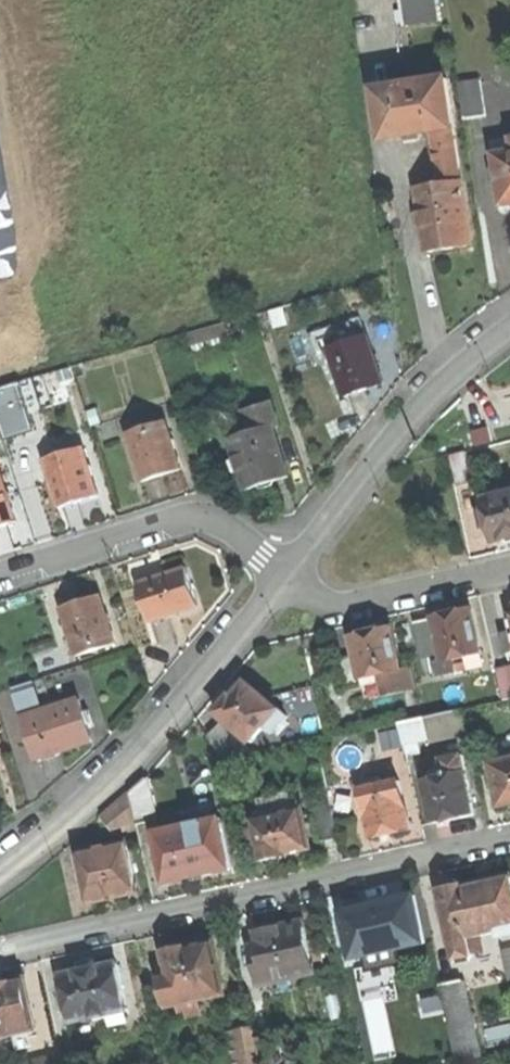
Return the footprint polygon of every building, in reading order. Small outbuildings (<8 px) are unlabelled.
[(440,22),(436,0),(402,0),(406,27),(440,22)] [(406,135),(433,131),(454,128),(447,80),(378,90),(386,138),(406,135)] [(460,84),(465,120),(487,117),(481,81),(460,84)] [(433,131),(440,184),(462,181),(454,128),(433,131)] [(496,155),(504,205),(509,204),(509,153),(496,155)] [(450,250),(472,247),(462,181),(440,184),(418,188),(428,253),(450,250)] [(190,345),(229,334),(225,323),(187,335),(190,345)] [(326,349),(341,397),(361,391),(379,385),(365,337),(326,349)] [(5,438),(33,430),(18,383),(0,388),(0,423),(5,438)] [(245,409),(252,432),(273,426),(278,424),(270,400),(245,409)] [(127,433),(142,481),(161,475),(181,469),(166,421),(127,433)] [(289,476),(273,426),(252,432),(230,439),(246,490),(270,483),(289,476)] [(44,460),(60,508),(80,501),(98,495),(83,447),(44,460)] [(449,456),(456,485),(472,481),(466,452),(449,456)] [(15,521),(0,473),(0,526),(15,521)] [(483,498),(493,542),(509,538),(509,492),(483,498)] [(141,581),(153,619),(177,612),(200,605),(189,566),(141,581)] [(81,600),(63,605),(78,653),(117,640),(102,593),(81,600)] [(453,660),(482,653),(472,609),(456,612),(433,617),(434,618),(441,653),(443,662),(453,660)] [(423,657),(441,653),(434,618),(415,623),(423,657)] [(373,631),(351,636),(355,656),(361,679),(380,675),(384,694),(406,689),(392,627),(373,631)] [(362,684),(361,679),(355,656),(341,659),(347,688),(362,684)] [(456,672),(453,660),(443,662),(437,663),(440,675),(456,672)] [(509,699),(509,667),(497,670),(504,701),(509,699)] [(231,695),(216,713),(251,742),(265,725),(273,732),(287,716),(244,680),(231,695)] [(17,691),(24,714),(43,708),(36,685),(17,691)] [(24,714),(37,754),(66,745),(92,737),(79,697),(43,708),(24,714)] [(422,753),(419,741),(438,737),(439,741),(469,734),(463,709),(400,723),(401,729),(405,746),(407,756),(422,753)] [(222,724),(208,736),(223,761),(241,757),(222,724)] [(385,750),(405,746),(401,729),(381,734),(385,750)] [(443,760),(447,777),(466,773),(462,756),(443,760)] [(502,806),(509,804),(509,760),(492,764),(502,806)] [(427,781),(436,824),(456,819),(475,815),(466,773),(447,777),(427,781)] [(130,793),(137,825),(157,821),(148,778),(130,793)] [(362,790),(373,837),(391,833),(411,829),(401,781),(362,790)] [(138,828),(137,825),(130,793),(101,817),(117,835),(138,828)] [(259,799),(263,818),(293,811),(289,793),(259,799)] [(314,808),(321,838),(338,835),(331,804),(314,808)] [(263,818),(253,821),(255,830),(258,840),(262,862),(266,861),(266,863),(271,865),(281,863),(283,859),(283,857),(287,856),(286,854),(300,851),(311,848),(302,809),(293,811),(263,818)] [(220,820),(156,834),(159,846),(158,846),(163,867),(163,866),(167,883),(186,879),(187,879),(199,876),(211,874),(211,873),(231,869),(220,820)] [(251,842),(258,840),(255,830),(249,831),(251,842)] [(79,852),(90,903),(116,897),(138,892),(127,841),(79,852)] [(452,942),(456,960),(474,956),(470,938),(509,929),(509,876),(481,883),(464,886),(464,884),(460,885),(460,884),(455,881),(445,883),(442,888),(442,889),(439,890),(442,905),(441,906),(446,926),(447,926),(450,942),(452,942)] [(343,912),(353,959),(365,956),(397,949),(425,943),(415,896),(392,901),(392,900),(368,905),(369,906),(361,908),(343,912)] [(252,947),(260,985),(315,973),(304,922),(289,925),(278,928),(278,927),(273,924),(265,925),(262,930),(262,932),(257,933),(260,945),(252,947)] [(201,999),(224,994),(213,942),(188,947),(188,945),(176,947),(163,950),(168,974),(159,976),(166,1006),(179,1004),(201,999)] [(399,961),(397,949),(365,956),(368,968),(399,961)] [(60,976),(71,1023),(95,1017),(95,1019),(108,1016),(107,1015),(127,1010),(116,964),(99,967),(88,969),(77,972),(60,976)] [(28,1031),(35,1029),(23,979),(12,982),(0,984),(0,1037),(13,1034),(28,1031)] [(458,1063),(480,1058),(463,981),(441,985),(444,996),(446,1007),(458,1063)] [(426,1011),(446,1007),(444,996),(423,1000),(426,1011)] [(204,1014),(201,999),(179,1004),(181,1013),(188,1011),(190,1017),(204,1014)] [(255,1039),(253,1028),(230,1033),(236,1063),(260,1063),(255,1039)] [(32,1046),(28,1031),(13,1034),(17,1050),(32,1046)] [(255,1039),(260,1063),(271,1063),(281,1062),(275,1034),(255,1039)]
